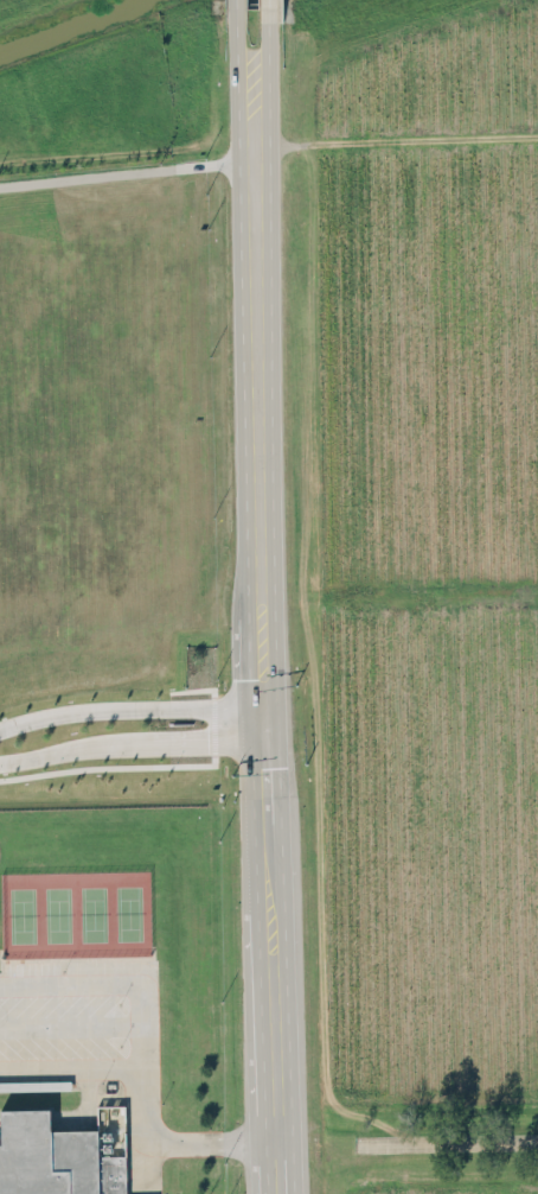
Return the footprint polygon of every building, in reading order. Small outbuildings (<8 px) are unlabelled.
[(72,1088),(0,1089),(0,1080),(71,1079),(72,1088)] [(126,1104),(127,1193),(0,1193),(0,1108),(51,1107),(51,1129),(96,1129),(96,1105),(126,1104)]
